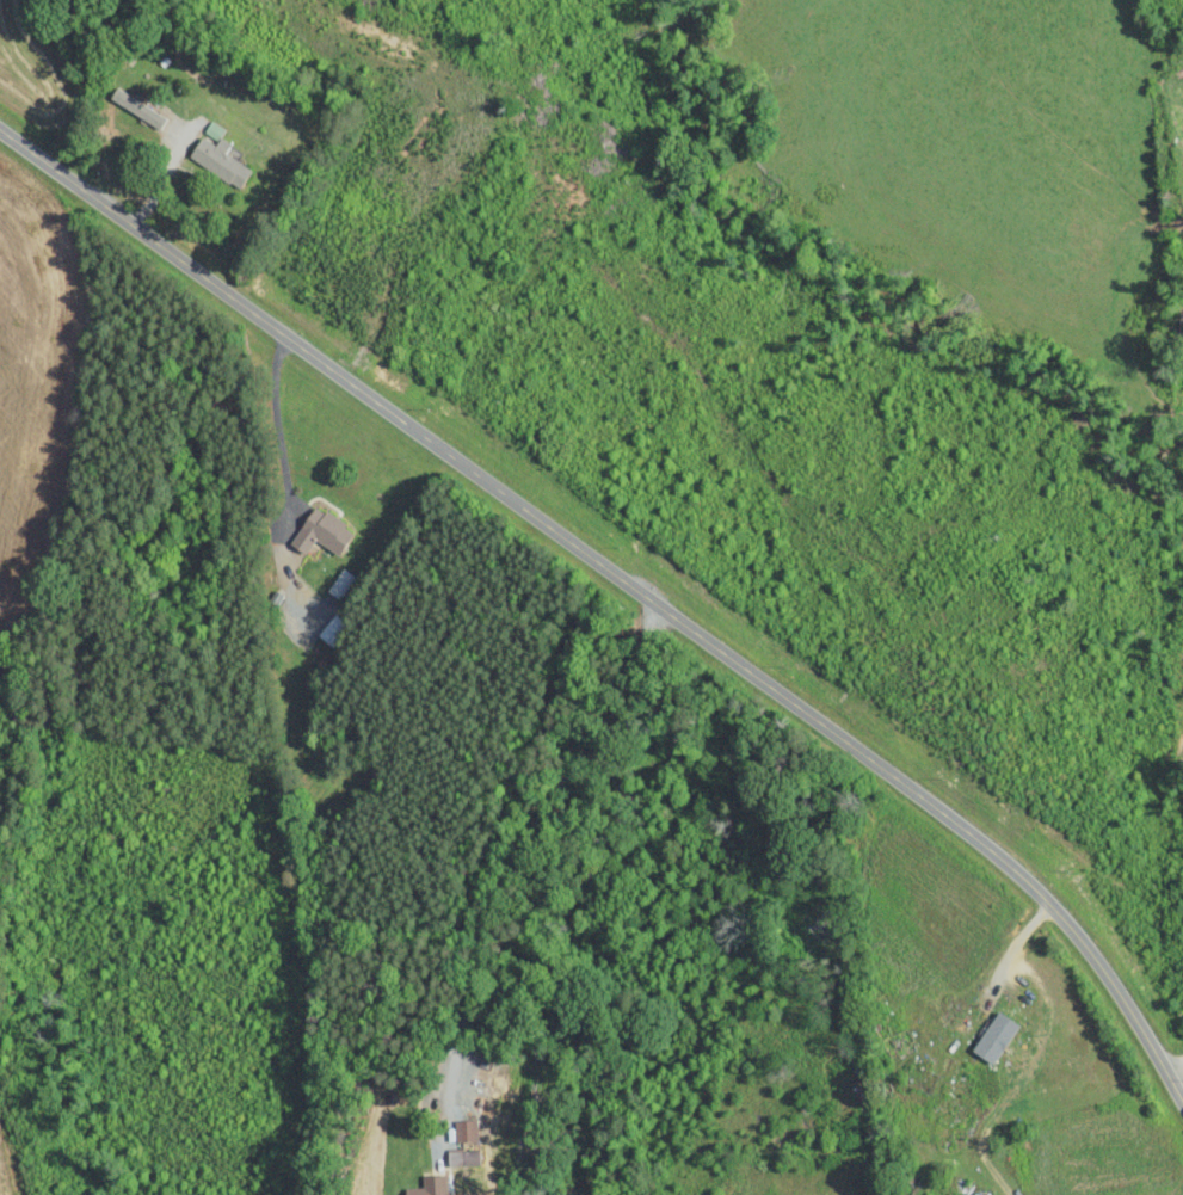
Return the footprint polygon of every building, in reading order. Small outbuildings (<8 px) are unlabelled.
[(238,188),(250,169),(236,160),(241,151),(219,137),(224,129),(210,120),(202,133),(200,132),(186,155),(238,188)] [(313,539),(339,556),(354,531),(313,504),(287,543),(303,554),(313,539)] [(1017,1024),(996,1009),(968,1048),(989,1063),(1017,1024)] [(455,1121),(455,1140),(476,1139),(476,1120),(455,1121)]
